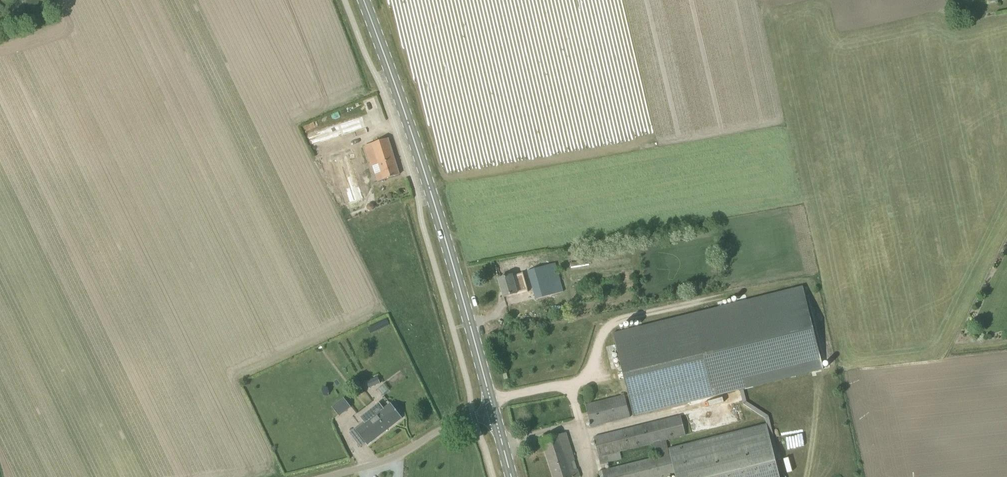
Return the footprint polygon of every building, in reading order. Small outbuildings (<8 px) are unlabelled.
[(348,117),(306,129),(310,142),(352,129),(348,117)] [(400,175),(388,138),(367,145),(374,166),(377,165),(380,173),(376,174),(378,181),(400,175)] [(537,300),(563,293),(555,263),(528,271),(537,300)] [(515,286),(512,275),(499,279),(504,297),(525,291),(523,284),(515,286)] [(583,387),(593,427),(823,369),(802,287),(549,349),(560,393),(583,387)] [(366,382),(369,388),(378,384),(380,383),(377,377),(366,382)] [(336,418),(350,406),(340,395),(327,407),(336,418)] [(391,403),(388,405),(383,409),(380,405),(353,426),(368,445),(402,418),(391,403)] [(657,457),(670,454),(666,441),(686,436),(681,415),(594,437),(601,464),(622,459),(620,452),(654,444),(657,457)] [(767,424),(669,448),(671,454),(675,475),(676,476),(780,476),(767,424)] [(581,476),(579,469),(577,468),(574,461),(575,458),(567,432),(542,440),(554,476),(578,476),(581,476)] [(675,475),(671,454),(670,454),(657,457),(599,472),(600,476),(666,476),(675,475)]
